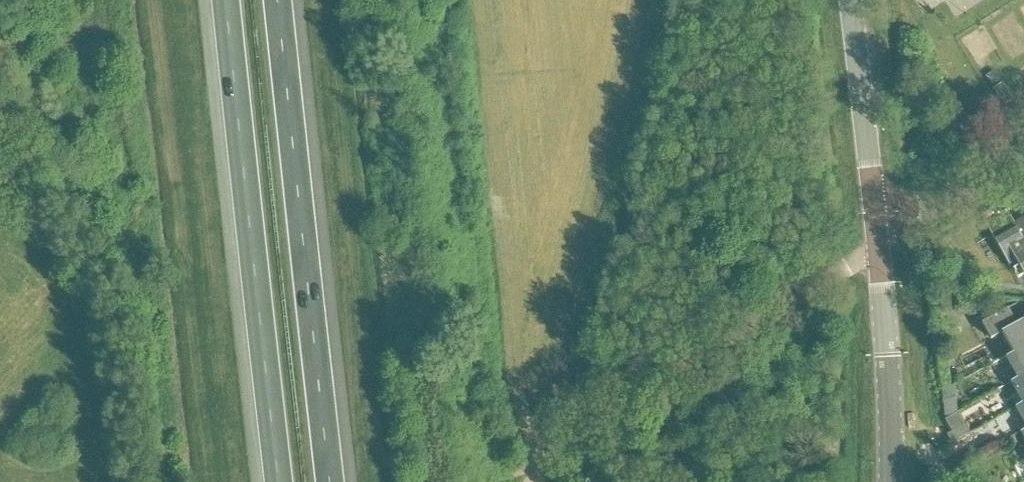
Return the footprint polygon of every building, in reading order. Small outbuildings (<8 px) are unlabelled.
[(993,89),(1001,84),(994,71),(985,76),(993,89)] [(1001,84),(993,89),(1003,106),(1012,100),(1002,83),(1001,84)] [(1016,262),(1016,261),(1012,254),(1023,248),(1023,242),(1014,225),(1015,224),(1011,217),(989,230),(1009,266),(1016,262)] [(1015,224),(1014,225),(1023,242),(1023,219),(1015,224)] [(1016,262),(1023,276),(1023,248),(1012,254),(1016,261),(1016,262)] [(1013,354),(1013,355),(1023,348),(1023,320),(1016,325),(1007,309),(981,324),(991,340),(1002,334),(1013,354)] [(1018,379),(1023,376),(1023,348),(1013,355),(1013,354),(1006,358),(1018,379)] [(1016,408),(1023,404),(1023,376),(1018,379),(1011,383),(1017,393),(1010,397),(1016,408)] [(1016,408),(1023,422),(1023,404),(1016,408)] [(951,443),(970,433),(966,425),(947,435),(951,443)]
